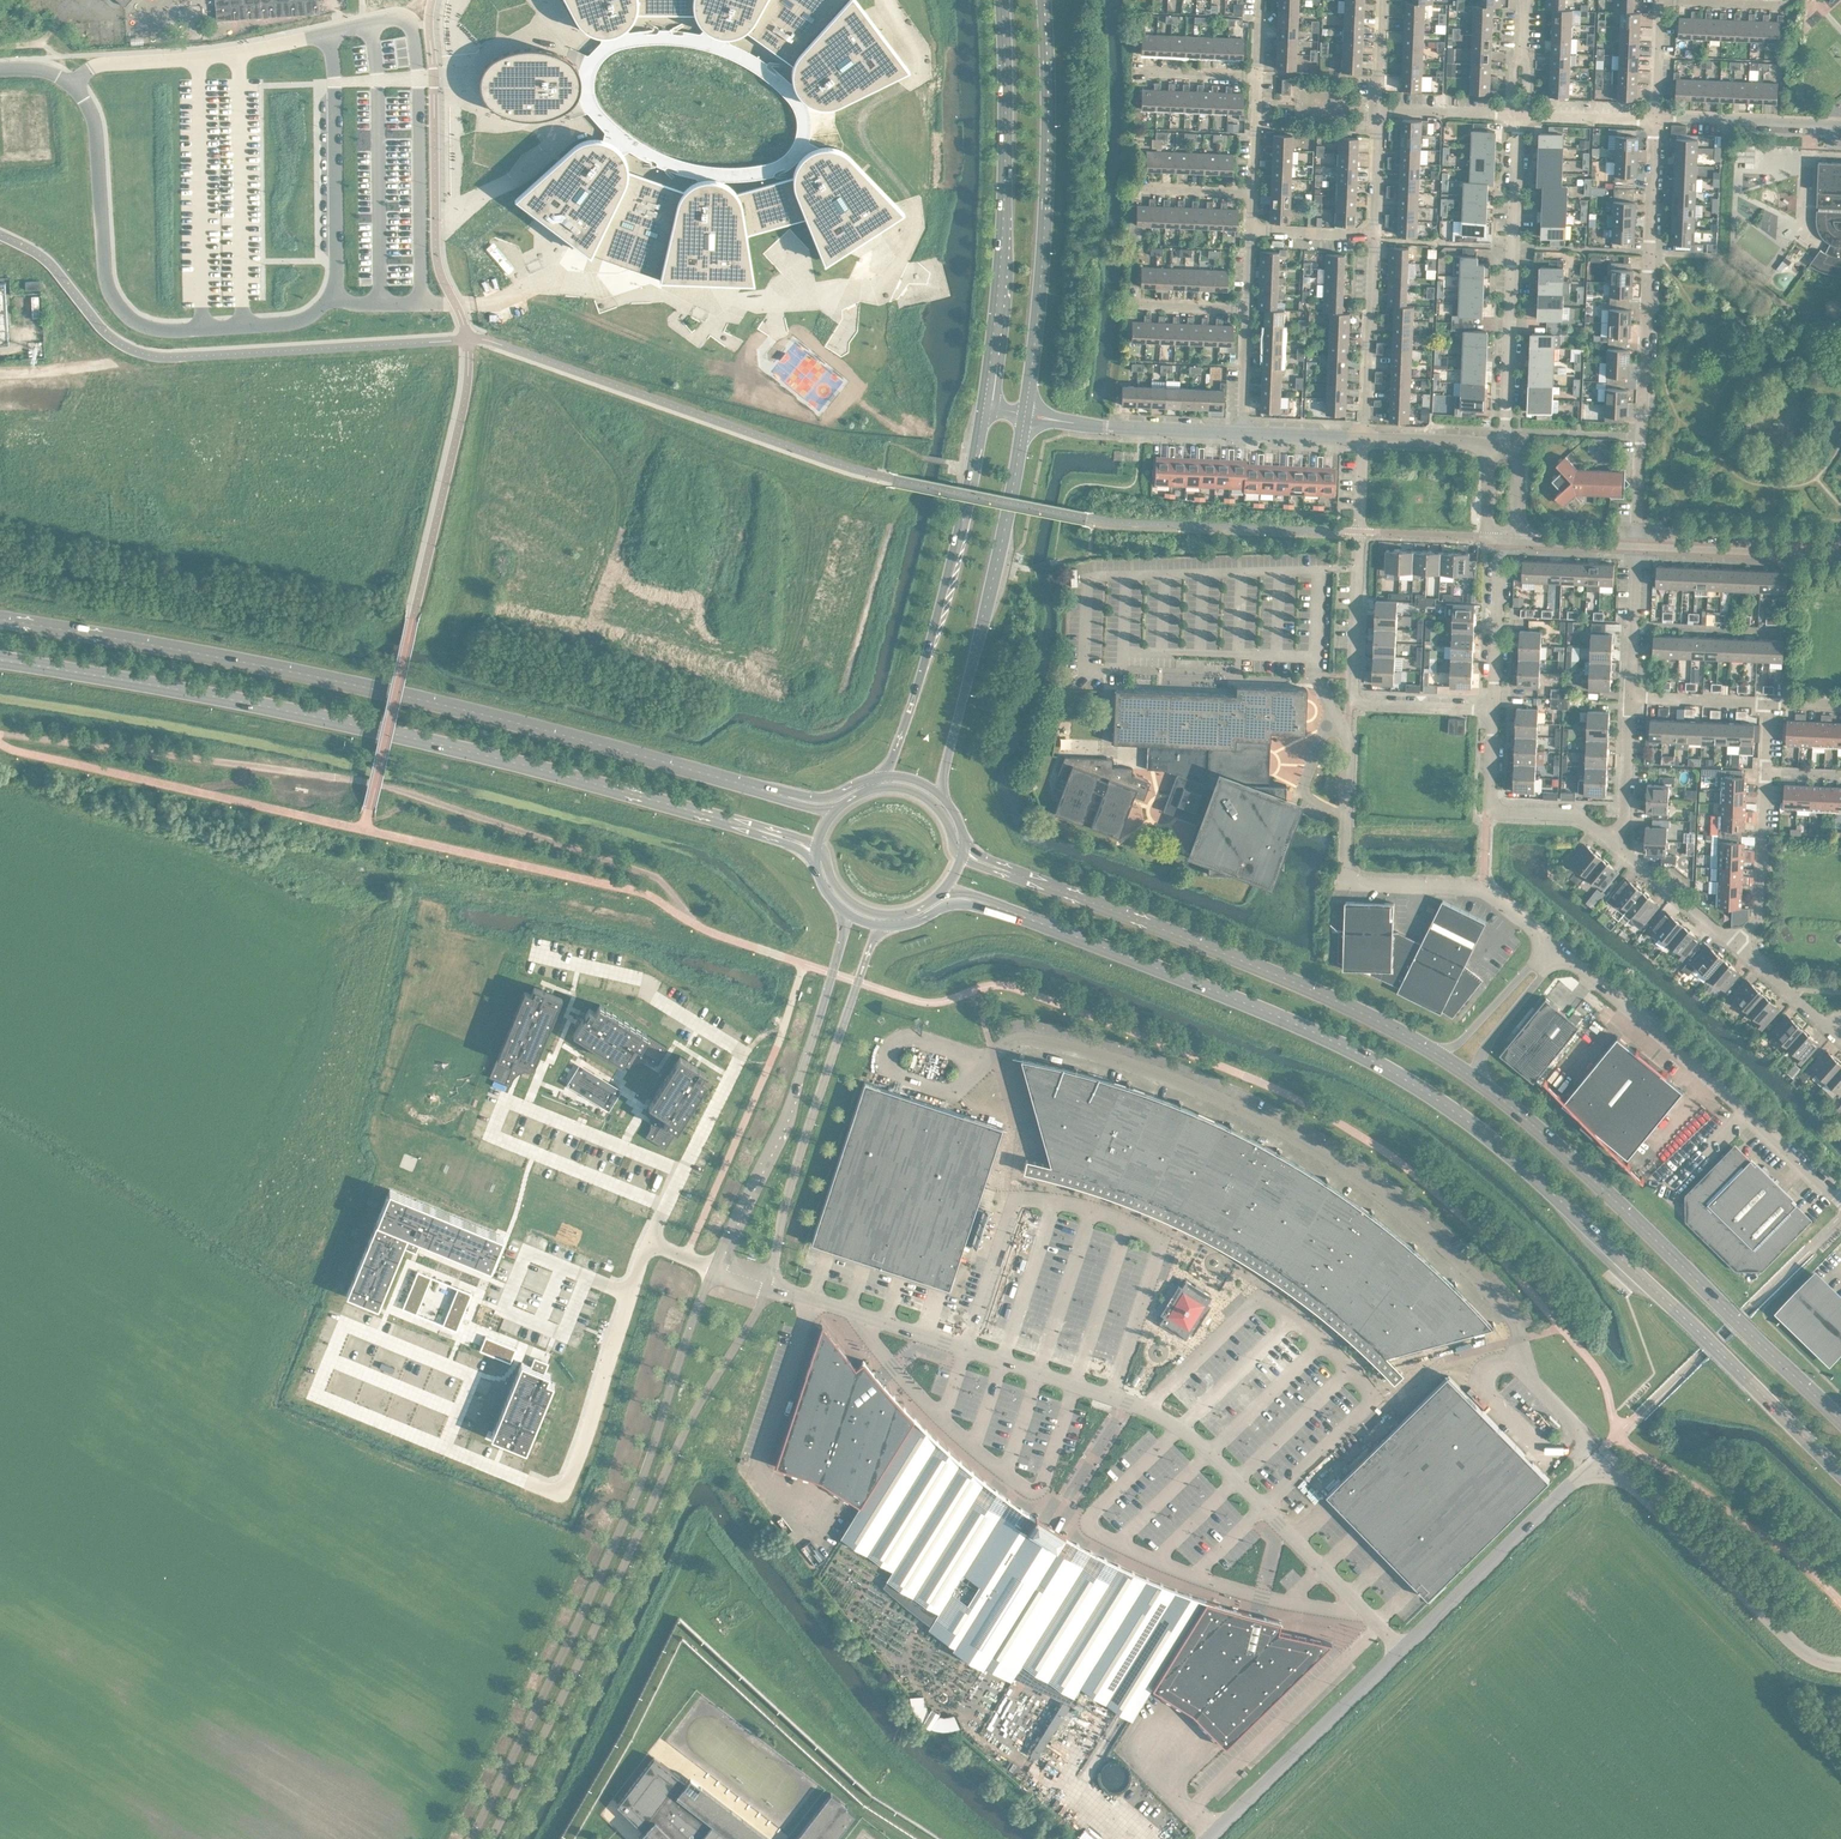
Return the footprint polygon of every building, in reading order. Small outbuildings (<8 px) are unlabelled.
[(217,19),(320,12),(319,0),(216,0),(217,19)] [(568,2),(574,13),(576,16),(578,19),(580,22),(582,25),(585,27),(588,29),(590,30),(593,32),(596,32),(598,33),(602,33),(605,34),(607,34),(608,33),(611,33),(614,32),(617,31),(619,30),(622,29),(624,28),(626,26),(628,24),(630,21),(633,19),(634,16),(636,12),(695,13),(697,16),(698,18),(700,22),(703,25),(705,26),(707,28),(709,30),(712,31),(715,33),(718,34),(720,34),(723,35),(726,35),(729,35),(732,34),(735,33),(738,33),(740,32),(743,30),(745,29),(792,63),(794,64),(793,67),(793,70),(793,74),(793,78),(793,80),(795,84),(796,87),(797,90),(799,92),(801,95),(803,97),(805,98),(807,100),(809,101),(811,102),(814,103),(817,104),(820,105),(823,105),(828,105),(832,105),(834,104),(836,103),(839,102),(843,100),(854,95),(865,90),(892,76),(908,69),(895,51),(864,9),(857,0),(567,0),(568,2)] [(1279,10),(1298,11),(1298,0),(1279,0),(1279,10)] [(1344,13),(1363,14),(1363,17),(1370,17),(1371,11),(1363,11),(1364,3),(1364,0),(1345,0),(1344,13)] [(1553,9),(1554,8),(1565,9),(1565,8),(1566,0),(1546,0),(1546,8),(1553,9)] [(1622,12),(1622,11),(1634,12),(1634,11),(1634,0),(1615,0),(1614,11),(1622,12)] [(1406,2),(1406,16),(1425,17),(1426,3),(1414,2),(1406,2)] [(1234,4),(1234,14),(1243,14),(1243,4),(1234,4)] [(1474,5),(1474,19),(1493,20),(1494,6),(1482,5),(1474,5)] [(1553,9),(1553,23),(1572,24),(1573,9),(1565,8),(1565,9),(1554,8),(1553,9)] [(1279,10),(1278,24),(1297,25),(1298,11),(1279,10)] [(1678,36),(1693,37),(1694,17),(1697,18),(1698,10),(1692,10),(1692,17),(1679,17),(1678,36)] [(1622,12),(1621,26),(1640,27),(1641,12),(1634,11),(1634,12),(1622,11),(1622,12)] [(1693,37),(1708,37),(1709,18),(1712,18),(1712,11),(1706,11),(1706,18),(1697,18),(1694,17),(1693,37)] [(1708,37),(1722,38),(1723,19),(1726,19),(1727,12),(1721,11),(1720,19),(1712,18),(1709,18),(1708,37)] [(1722,38),(1736,39),(1737,19),(1741,19),(1741,12),(1735,12),(1735,19),(1726,19),(1723,19),(1722,38)] [(1344,13),(1343,27),(1363,28),(1363,31),(1370,32),(1370,26),(1363,25),(1363,17),(1363,14),(1344,13)] [(1736,39),(1751,39),(1752,20),(1755,20),(1755,13),(1749,13),(1749,20),(1741,19),(1737,19),(1736,39)] [(1751,39),(1765,40),(1766,21),(1769,21),(1770,14),(1764,13),(1763,20),(1755,20),(1752,20),(1751,39)] [(1766,21),(1765,40),(1780,41),(1781,21),(1784,22),(1784,14),(1778,14),(1778,21),(1769,21),(1766,21)] [(1406,16),(1405,31),(1425,32),(1425,17),(1406,16)] [(1474,19),(1473,34),(1493,35),(1493,20),(1474,19)] [(1553,23),(1552,37),(1572,38),(1572,24),(1553,23)] [(1278,24),(1277,39),(1297,40),(1297,25),(1278,24)] [(1141,53),(1156,54),(1157,34),(1145,34),(1145,27),(1139,26),(1139,34),(1142,34),(1141,53)] [(1621,26),(1620,40),(1640,41),(1640,27),(1621,26)] [(1343,27),(1343,42),(1362,42),(1362,46),(1369,46),(1369,40),(1362,40),(1363,31),(1363,28),(1343,27)] [(1405,31),(1405,45),(1424,46),(1425,32),(1405,31)] [(1156,54),(1170,54),(1171,35),(1157,34),(1156,54)] [(1473,34),(1473,48),(1492,49),(1493,35),(1473,34)] [(1170,54),(1185,55),(1185,35),(1171,35),(1170,54)] [(1185,55),(1199,55),(1200,36),(1185,35),(1185,55)] [(1199,55),(1213,56),(1214,37),(1200,36),(1199,55)] [(1213,56),(1228,57),(1229,37),(1214,37),(1213,56)] [(1229,37),(1228,57),(1243,57),(1243,38),(1229,37)] [(1552,37),(1552,52),(1571,52),(1572,38),(1552,37)] [(1277,39),(1277,53),(1296,54),(1297,40),(1277,39)] [(1620,40),(1620,54),(1639,55),(1640,41),(1620,40)] [(1343,42),(1342,56),(1361,57),(1361,60),(1368,60),(1369,54),(1362,54),(1362,46),(1362,42),(1343,42)] [(1405,45),(1404,60),(1423,60),(1424,46),(1405,45)] [(549,116),(553,114),(556,114),(558,113),(561,112),(563,110),(565,109),(568,108),(570,106),(572,104),(574,103),(575,101),(576,100),(577,98),(578,96),(579,94),(580,92),(580,90),(581,88),(581,85),(581,82),(581,79),(581,77),(580,74),(579,71),(578,69),(577,67),(575,65),(574,63),(572,61),(570,59),(568,58),(566,56),(564,55),(561,54),(557,52),(554,51),(551,50),(547,49),(544,48),(540,48),(537,47),(533,47),(530,47),(526,47),(523,48),(519,48),(516,49),(512,49),(509,50),(505,52),(501,54),(497,56),(493,58),(491,59),(489,61),(487,63),(485,66),(484,68),(482,71),(481,74),(481,77),(480,80),(480,83),(480,87),(481,90),(482,92),(483,95),(484,98),(486,100),(487,102),(489,104),(491,106),(493,107),(498,110),(503,112),(508,114),(513,116),(519,117),(524,118),(530,118),(535,118),(540,117),(544,117),(549,116)] [(1473,48),(1472,63),(1491,63),(1491,67),(1498,67),(1499,61),(1491,61),(1492,49),(1473,48)] [(1544,68),(1551,69),(1551,66),(1570,67),(1571,52),(1552,52),(1551,63),(1544,62),(1544,68)] [(1296,54),(1277,53),(1276,68),(1289,69),(1296,69),(1296,54)] [(1620,54),(1619,69),(1639,70),(1639,55),(1620,54)] [(1361,57),(1342,56),(1341,71),(1360,72),(1360,74),(1368,75),(1368,69),(1361,69),(1361,60),(1361,57)] [(1404,60),(1403,74),(1423,75),(1423,60),(1404,60)] [(1448,62),(1447,76),(1456,76),(1457,62),(1455,62),(1448,62)] [(1472,63),(1471,77),(1491,78),(1491,81),(1498,81),(1498,75),(1491,75),(1491,67),(1491,63),(1472,63)] [(1543,83),(1550,83),(1551,80),(1570,81),(1570,67),(1551,66),(1551,69),(1551,77),(1544,77),(1543,83)] [(1619,69),(1619,83),(1638,84),(1639,70),(1619,69)] [(1676,98),(1691,98),(1692,79),(1680,78),(1680,71),(1674,71),(1674,79),(1677,79),(1676,98)] [(1423,75),(1403,74),(1403,89),(1422,90),(1423,75)] [(1491,78),(1471,77),(1471,92),(1490,93),(1490,95),(1497,96),(1497,90),(1490,89),(1491,81),(1491,78)] [(1282,78),(1281,93),(1290,94),(1291,79),(1282,78)] [(1691,98),(1705,99),(1706,80),(1692,79),(1691,98)] [(1551,80),(1550,83),(1550,91),(1543,91),(1543,97),(1550,97),(1550,95),(1569,96),(1570,81),(1551,80)] [(1705,99),(1720,99),(1720,80),(1706,80),(1705,99)] [(1720,99),(1734,100),(1735,81),(1720,80),(1720,99)] [(1734,100),(1748,101),(1749,81),(1735,81),(1734,100)] [(1748,101),(1763,101),(1763,82),(1749,81),(1748,101)] [(1141,108),(1156,108),(1157,89),(1160,89),(1160,82),(1154,82),(1154,89),(1142,88),(1141,108)] [(1156,108),(1170,109),(1171,90),(1174,90),(1175,83),(1169,82),(1168,90),(1160,89),(1157,89),(1156,108)] [(1763,82),(1763,101),(1778,102),(1778,83),(1763,82)] [(1170,109),(1185,110),(1186,90),(1189,90),(1189,83),(1183,83),(1183,90),(1174,90),(1171,90),(1170,109)] [(1638,84),(1619,83),(1618,98),(1637,99),(1638,84)] [(1185,110),(1199,110),(1200,91),(1203,91),(1203,84),(1197,84),(1197,91),(1189,90),(1186,90),(1185,110)] [(1199,110),(1213,111),(1214,91),(1218,92),(1218,85),(1212,84),(1212,91),(1203,91),(1200,91),(1199,110)] [(1213,111),(1228,111),(1229,92),(1232,92),(1232,85),(1226,85),(1226,92),(1218,92),(1214,91),(1213,111)] [(1229,92),(1228,111),(1239,112),(1239,119),(1245,119),(1245,112),(1243,112),(1244,93),(1232,92),(1229,92)] [(1403,119),(1402,133),(1422,134),(1422,119),(1403,119)] [(1228,122),(1228,131),(1238,131),(1239,123),(1228,122)] [(1474,122),(1473,142),(1495,144),(1496,130),(1488,130),(1488,123),(1474,122)] [(1672,133),(1687,133),(1687,125),(1672,124),(1672,133)] [(1541,132),(1540,145),(1563,146),(1564,126),(1549,125),(1549,132),(1541,132)] [(1617,135),(1616,148),(1638,149),(1639,135),(1637,135),(1637,129),(1609,128),(1609,134),(1617,135)] [(1273,137),(1273,145),(1273,148),(1292,149),(1293,134),(1274,134),(1274,131),(1266,130),(1266,136),(1273,137)] [(1402,133),(1402,148),(1421,149),(1422,134),(1402,133)] [(1339,136),(1338,151),(1357,152),(1358,137),(1339,136)] [(1676,137),(1676,151),(1698,152),(1698,147),(1698,138),(1676,137)] [(903,211),(850,155),(848,154),(846,152),(845,151),(843,150),(840,149),(838,148),(836,147),(834,146),(831,146),(829,146),(827,146),(824,146),(822,146),(820,146),(818,147),(815,148),(813,148),(811,149),(809,150),(807,152),(805,153),(804,155),(802,157),(801,158),(799,160),(798,162),(797,164),(796,167),(795,169),(795,171),(794,173),(794,175),(762,184),(736,192),(734,189),(731,187),(729,184),(727,183),(725,182),(722,181),(718,179),(714,178),(712,178),(710,178),(708,178),(706,178),(703,179),(700,179),(699,180),(695,181),(692,183),(689,185),(687,187),(684,190),(628,170),(627,167),(627,165),(627,163),(626,161),(625,158),(624,156),(623,154),(622,152),(621,150),(619,148),(617,147),(616,145),(614,144),(612,142),(610,141),(608,140),(606,139),(604,139),(601,138),(599,138),(597,138),(594,138),(592,138),(590,138),(587,138),(585,139),(583,140),(581,141),(579,142),(577,143),(575,144),(573,146),(516,197),(589,253),(661,279),(754,281),(746,233),(779,224),(807,217),(825,262),(903,211)] [(1580,139),(1580,147),(1590,147),(1590,139),(1580,139)] [(1473,142),(1472,155),(1495,156),(1495,144),(1473,142)] [(1273,151),(1272,160),(1272,163),(1291,164),(1292,149),(1273,148),(1273,145),(1266,145),(1265,151),(1273,151)] [(1540,145),(1540,158),(1562,159),(1563,146),(1540,145)] [(1402,148),(1401,162),(1420,163),(1421,149),(1402,148)] [(1616,148),(1616,161),(1638,162),(1638,149),(1616,148)] [(1145,169),(1160,170),(1161,151),(1156,151),(1146,150),(1145,169)] [(1160,170),(1175,171),(1175,151),(1161,151),(1160,170)] [(1175,171),(1189,171),(1190,152),(1175,151),(1175,171)] [(1338,151),(1337,166),(1357,167),(1357,152),(1338,151)] [(1676,151),(1675,164),(1697,165),(1698,152),(1676,151)] [(1189,171),(1203,172),(1204,152),(1190,152),(1189,171)] [(1203,172),(1218,172),(1219,153),(1204,152),(1203,172)] [(1219,153),(1218,172),(1233,173),(1234,154),(1219,153)] [(1472,155),(1472,168),(1494,169),(1495,156),(1472,155)] [(1540,158),(1539,171),(1562,172),(1562,159),(1540,158)] [(1272,166),(1271,174),(1271,177),(1291,178),(1291,164),(1272,163),(1272,160),(1265,159),(1265,165),(1272,166)] [(1615,187),(1634,188),(1635,175),(1637,176),(1638,162),(1616,161),(1615,182),(1615,187)] [(1819,161),(1817,206),(1819,206),(1819,210),(1817,210),(1816,219),(1816,221),(1817,223),(1817,226),(1818,228),(1818,230),(1819,232),(1820,234),(1822,236),(1823,237),(1825,239),(1826,240),(1828,242),(1830,243),(1826,252),(1823,250),(1820,249),(1810,264),(1812,265),(1815,267),(1818,269),(1821,270),(1824,271),(1827,272),(1830,273),(1833,274),(1836,274),(1840,274),(1840,162),(1819,161)] [(1401,162),(1400,177),(1420,177),(1420,163),(1401,162)] [(1675,164),(1674,177),(1697,178),(1697,165),(1675,164)] [(1337,166),(1337,180),(1356,181),(1357,167),(1337,166)] [(1472,168),(1471,181),(1488,182),(1494,183),(1494,169),(1472,168)] [(1539,185),(1545,185),(1545,184),(1561,185),(1562,172),(1539,171),(1539,185)] [(1271,180),(1271,188),(1271,192),(1290,192),(1291,178),(1271,177),(1271,174),(1264,174),(1264,180),(1271,180)] [(1400,177),(1400,191),(1419,192),(1420,177),(1400,177)] [(1674,177),(1674,190),(1696,191),(1697,178),(1674,177)] [(1337,180),(1336,194),(1355,195),(1356,181),(1337,180)] [(1465,181),(1465,194),(1487,195),(1488,182),(1471,181),(1465,181)] [(1545,185),(1544,197),(1567,198),(1567,185),(1561,185),(1545,184),(1545,185)] [(1615,187),(1613,214),(1636,215),(1636,201),(1634,201),(1634,188),(1615,187)] [(1271,194),(1270,203),(1270,206),(1289,207),(1290,192),(1271,192),(1271,188),(1264,188),(1263,194),(1271,194)] [(1674,190),(1673,203),(1696,204),(1696,191),(1674,190)] [(1400,191),(1399,205),(1419,206),(1419,192),(1400,191)] [(1336,194),(1335,209),(1355,210),(1355,195),(1336,194)] [(1465,194),(1464,207),(1487,208),(1487,195),(1465,194)] [(1544,197),(1543,210),(1566,211),(1567,198),(1544,197)] [(1136,224),(1151,225),(1152,205),(1155,205),(1155,198),(1149,198),(1149,205),(1137,205),(1136,224)] [(1151,225),(1165,225),(1166,206),(1169,206),(1170,199),(1164,199),(1163,206),(1155,205),(1152,205),(1151,225)] [(1165,225),(1180,226),(1181,206),(1184,207),(1184,199),(1178,199),(1178,206),(1169,206),(1166,206),(1165,225)] [(1180,226),(1194,226),(1195,207),(1198,207),(1199,200),(1193,200),(1192,207),(1184,207),(1181,206),(1180,226)] [(1194,226),(1208,227),(1209,208),(1213,208),(1213,201),(1207,200),(1207,207),(1198,207),(1195,207),(1194,226)] [(1208,227),(1223,228),(1224,208),(1227,208),(1227,201),(1221,201),(1221,208),(1213,208),(1209,208),(1208,227)] [(1270,206),(1270,203),(1263,202),(1263,208),(1270,209),(1269,221),(1289,222),(1289,207),(1270,206)] [(1673,203),(1673,216),(1695,217),(1696,204),(1673,203)] [(1399,205),(1399,220),(1418,221),(1419,206),(1399,205)] [(1464,207),(1463,220),(1486,221),(1487,208),(1464,207)] [(1224,208),(1223,228),(1235,228),(1234,235),(1240,236),(1241,228),(1238,228),(1239,209),(1227,208),(1224,208)] [(1355,210),(1335,209),(1335,224),(1344,224),(1354,225),(1355,210)] [(1543,210),(1543,223),(1565,224),(1566,211),(1543,210)] [(1613,214),(1613,227),(1635,228),(1636,215),(1613,214)] [(1673,216),(1672,229),(1694,230),(1695,217),(1673,216)] [(1418,221),(1399,220),(1398,235),(1417,235),(1418,221)] [(1463,220),(1463,233),(1485,234),(1486,221),(1463,220)] [(1542,237),(1565,237),(1565,224),(1543,223),(1542,237)] [(1635,228),(1613,227),(1612,247),(1620,247),(1621,241),(1634,241),(1635,228)] [(1694,230),(1672,229),(1672,242),(1674,242),(1674,250),(1703,251),(1703,244),(1694,243),(1694,230)] [(1708,243),(1707,251),(1716,251),(1717,243),(1708,243)] [(1390,246),(1389,261),(1409,262),(1409,247),(1390,246)] [(1261,250),(1260,265),(1279,266),(1280,263),(1280,254),(1287,255),(1287,249),(1280,248),(1280,251),(1261,250)] [(1326,253),(1326,268),(1345,269),(1346,254),(1326,253)] [(1601,254),(1591,254),(1591,261),(1601,262),(1601,254)] [(1541,266),(1540,279),(1563,280),(1564,267),(1571,267),(1571,260),(1564,260),(1550,259),(1549,266),(1541,266)] [(1389,261),(1389,276),(1408,276),(1409,262),(1389,261)] [(1611,261),(1611,282),(1633,282),(1633,269),(1619,268),(1620,262),(1617,262),(1611,261)] [(1462,262),(1461,276),(1484,277),(1484,263),(1462,262)] [(1260,265),(1260,279),(1279,280),(1279,277),(1279,269),(1286,269),(1287,263),(1280,263),(1279,266),(1260,265)] [(1140,286),(1155,286),(1156,267),(1141,266),(1140,286)] [(1155,286),(1170,287),(1170,267),(1156,267),(1155,286)] [(1170,287),(1184,287),(1185,268),(1170,267),(1170,287)] [(1184,287),(1198,288),(1199,269),(1185,268),(1184,287)] [(1326,268),(1325,282),(1344,283),(1345,269),(1326,268)] [(1198,288),(1213,289),(1214,269),(1199,269),(1198,288)] [(1214,269),(1213,289),(1228,289),(1229,270),(1214,269)] [(1389,276),(1388,290),(1407,291),(1408,276),(1389,276)] [(1461,276),(1461,289),(1483,290),(1484,277),(1461,276)] [(1260,279),(1259,294),(1278,295),(1278,291),(1279,283),(1286,283),(1286,277),(1279,277),(1279,280),(1260,279)] [(1540,279),(1540,292),(1563,293),(1570,293),(1570,281),(1563,281),(1563,280),(1540,279)] [(26,281),(26,289),(40,288),(40,280),(26,281)] [(10,343),(7,281),(0,282),(0,344),(10,343)] [(1325,282),(1324,297),(1344,298),(1344,283),(1325,282)] [(1611,282),(1610,301),(1618,302),(1618,295),(1632,296),(1633,282),(1611,282)] [(1461,289),(1460,302),(1483,303),(1483,290),(1461,289)] [(1388,305),(1395,305),(1407,305),(1407,291),(1388,290),(1388,305)] [(1258,309),(1266,309),(1278,309),(1278,297),(1285,298),(1285,292),(1278,291),(1278,295),(1259,294),(1258,309)] [(1540,292),(1539,305),(1562,306),(1563,293),(1540,292)] [(41,316),(40,295),(32,295),(34,317),(41,316)] [(1324,312),(1331,312),(1343,312),(1344,298),(1324,297),(1324,312)] [(1610,301),(1609,321),(1631,322),(1632,309),(1618,308),(1618,302),(1610,301)] [(1460,302),(1459,315),(1482,316),(1483,303),(1460,302)] [(1395,305),(1394,319),(1414,320),(1414,305),(1407,305),(1395,305)] [(1539,318),(1561,319),(1562,306),(1539,305),(1539,318)] [(1266,309),(1265,323),(1284,324),(1285,309),(1278,309),(1266,309)] [(1331,312),(1330,326),(1350,327),(1350,330),(1357,330),(1357,324),(1350,324),(1350,312),(1343,312),(1331,312)] [(1131,340),(1146,341),(1147,321),(1150,321),(1150,314),(1144,314),(1144,321),(1132,321),(1131,340)] [(1146,341),(1160,341),(1161,322),(1164,322),(1165,315),(1159,315),(1158,322),(1150,321),(1147,321),(1146,341)] [(1160,341),(1175,342),(1176,323),(1179,323),(1179,316),(1173,315),(1173,322),(1164,322),(1161,322),(1160,341)] [(1175,342),(1189,343),(1190,323),(1193,323),(1194,316),(1188,316),(1187,323),(1179,323),(1176,323),(1175,342)] [(1189,343),(1204,343),(1204,324),(1208,324),(1208,317),(1202,317),(1202,324),(1193,323),(1190,323),(1189,343)] [(1204,343),(1218,344),(1219,324),(1222,325),(1222,317),(1216,317),(1216,324),(1208,324),(1204,324),(1204,343)] [(1394,319),(1394,334),(1413,334),(1414,320),(1394,319)] [(1609,321),(1608,341),(1616,342),(1616,335),(1630,336),(1631,322),(1609,321)] [(1265,323),(1264,338),(1284,338),(1284,324),(1265,323)] [(1219,324),(1218,344),(1230,344),(1229,351),(1230,351),(1235,352),(1236,344),(1233,344),(1234,325),(1222,325),(1219,324)] [(1330,326),(1330,340),(1349,341),(1349,345),(1356,345),(1356,339),(1349,339),(1350,330),(1350,327),(1330,326)] [(1465,330),(1464,343),(1487,344),(1487,330),(1465,330)] [(1532,332),(1532,346),(1554,347),(1555,333),(1532,332)] [(1394,334),(1393,348),(1412,349),(1413,334),(1394,334)] [(1264,338),(1264,352),(1283,353),(1284,338),(1264,338)] [(1330,340),(1329,355),(1349,356),(1348,359),(1356,359),(1356,353),(1349,353),(1349,345),(1349,341),(1330,340)] [(1608,341),(1607,361),(1629,362),(1630,349),(1616,348),(1616,342),(1608,341)] [(1464,343),(1464,356),(1486,357),(1487,344),(1464,343)] [(1532,346),(1531,359),(1554,360),(1554,347),(1532,346)] [(1393,348),(1392,362),(1412,363),(1412,349),(1393,348)] [(1264,352),(1263,366),(1283,367),(1283,353),(1264,352)] [(1329,355),(1329,369),(1348,370),(1348,373),(1355,374),(1355,368),(1348,367),(1348,359),(1349,356),(1329,355)] [(1464,356),(1463,369),(1486,370),(1486,357),(1464,356)] [(1531,359),(1531,372),(1553,373),(1554,360),(1531,359)] [(1607,361),(1606,381),(1615,381),(1615,375),(1629,376),(1629,362),(1607,361)] [(1392,362),(1392,377),(1411,378),(1412,363),(1392,362)] [(1263,366),(1263,381),(1282,381),(1283,367),(1263,366)] [(1329,369),(1328,384),(1347,384),(1347,388),(1354,388),(1355,382),(1348,382),(1348,373),(1348,370),(1329,369)] [(1463,369),(1463,382),(1485,383),(1486,370),(1463,369)] [(1531,372),(1530,385),(1552,386),(1553,373),(1531,372)] [(1392,377),(1391,391),(1411,392),(1411,378),(1392,377)] [(1263,381),(1262,395),(1281,396),(1282,381),(1263,381)] [(1606,381),(1605,401),(1628,402),(1628,388),(1614,388),(1615,381),(1606,381)] [(1209,389),(1208,408),(1223,409),(1224,389),(1226,389),(1226,382),(1220,382),(1220,389),(1209,389)] [(1457,382),(1456,395),(1485,396),(1485,383),(1463,382),(1457,382)] [(1328,384),(1327,398),(1347,399),(1347,402),(1354,402),(1354,396),(1347,396),(1347,388),(1347,384),(1328,384)] [(1121,404),(1136,405),(1137,385),(1122,385),(1121,404)] [(1136,405),(1150,405),(1151,386),(1137,385),(1136,405)] [(1530,385),(1529,397),(1552,398),(1552,386),(1530,385)] [(1150,405),(1165,406),(1166,387),(1151,386),(1150,405)] [(1165,406),(1179,407),(1180,387),(1166,387),(1165,406)] [(1179,407),(1194,407),(1194,388),(1180,387),(1179,407)] [(1194,407),(1208,408),(1209,389),(1194,388),(1194,407)] [(1391,391),(1391,406),(1410,406),(1411,392),(1391,391)] [(1281,396),(1262,395),(1261,410),(1280,411),(1280,413),(1288,413),(1288,407),(1281,407),(1281,396)] [(1485,396),(1456,395),(1455,415),(1476,416),(1476,409),(1484,409),(1485,396)] [(1552,398),(1529,397),(1529,411),(1537,411),(1537,418),(1551,419),(1551,410),(1557,411),(1558,399),(1552,398)] [(1347,399),(1327,398),(1327,413),(1346,414),(1346,416),(1353,417),(1353,411),(1346,411),(1347,402),(1347,399)] [(1628,402),(1605,401),(1605,421),(1613,421),(1613,415),(1627,416),(1628,402)] [(1410,406),(1391,406),(1390,420),(1409,421),(1410,406)] [(1594,450),(1610,451),(1610,439),(1595,439),(1594,450)] [(1627,459),(1554,456),(1552,503),(1625,506),(1627,459)] [(1155,484),(1170,485),(1171,457),(1169,457),(1156,457),(1155,484)] [(1170,485),(1185,485),(1186,458),(1174,457),(1171,457),(1170,485)] [(1185,485),(1200,486),(1201,459),(1198,459),(1186,458),(1185,485)] [(1200,486),(1215,486),(1216,459),(1204,459),(1201,459),(1200,486)] [(1215,486),(1230,487),(1231,460),(1228,460),(1216,459),(1215,486)] [(1230,487),(1244,488),(1245,488),(1246,464),(1246,461),(1234,460),(1231,460),(1230,487)] [(1244,491),(1259,492),(1260,465),(1258,465),(1246,464),(1245,488),(1244,488),(1244,491)] [(1259,492),(1274,493),(1275,465),(1263,465),(1260,465),(1259,492)] [(1274,493),(1289,493),(1290,466),(1287,466),(1275,465),(1274,493)] [(1289,493),(1304,494),(1305,467),(1293,466),(1290,466),(1289,493)] [(1304,494),(1319,494),(1320,467),(1317,467),(1305,467),(1304,494)] [(1320,467),(1319,494),(1334,495),(1335,468),(1323,467),(1320,467)] [(1386,570),(1400,571),(1401,549),(1386,549),(1386,570)] [(1400,571),(1413,572),(1414,550),(1401,549),(1400,571)] [(1413,572),(1427,572),(1428,551),(1414,550),(1413,572)] [(1427,572),(1441,573),(1441,551),(1428,551),(1427,572)] [(1441,573),(1454,573),(1455,552),(1441,551),(1441,573)] [(1455,552),(1454,573),(1468,574),(1468,578),(1475,578),(1476,560),(1469,560),(1469,552),(1455,552)] [(1522,580),(1535,581),(1536,560),(1523,559),(1523,568),(1522,579),(1522,580)] [(1535,581),(1548,581),(1549,560),(1536,560),(1535,581)] [(1548,581),(1561,582),(1562,561),(1549,560),(1548,581)] [(1561,582),(1574,582),(1575,562),(1562,561),(1561,582)] [(1574,582),(1587,583),(1588,562),(1575,562),(1574,582)] [(1587,583),(1600,583),(1601,563),(1588,562),(1587,583)] [(1601,563),(1600,583),(1613,584),(1614,563),(1601,563)] [(1656,586),(1669,586),(1670,566),(1657,565),(1656,586)] [(1669,586),(1682,587),(1683,566),(1670,566),(1669,586)] [(1682,587),(1695,587),(1696,567),(1683,566),(1682,587)] [(1695,587),(1708,588),(1709,567),(1696,567),(1695,587)] [(1708,588),(1721,589),(1722,568),(1709,567),(1708,588)] [(1514,568),(1514,579),(1522,579),(1523,568),(1514,568)] [(1721,589),(1734,589),(1735,568),(1722,568),(1721,589)] [(1734,589),(1747,590),(1748,569),(1735,568),(1734,589)] [(1747,590),(1760,590),(1761,570),(1748,569),(1747,590)] [(1760,590),(1773,591),(1773,570),(1761,570),(1760,590)] [(1773,570),(1773,591),(1786,592),(1787,571),(1773,570)] [(1514,596),(1514,606),(1522,606),(1523,596),(1514,596)] [(1376,600),(1375,614),(1397,615),(1398,601),(1376,600)] [(1454,603),(1453,617),(1475,618),(1475,604),(1454,603)] [(1375,614),(1375,627),(1397,628),(1397,615),(1375,614)] [(1453,617),(1452,631),(1474,632),(1475,618),(1453,617)] [(1592,630),(1605,631),(1606,623),(1592,622),(1592,630)] [(1375,627),(1374,641),(1396,642),(1397,628),(1375,627)] [(1520,630),(1519,644),(1541,645),(1542,631),(1520,630)] [(1452,631),(1452,644),(1473,645),(1474,632),(1452,631)] [(1591,633),(1591,647),(1612,648),(1613,634),(1591,633)] [(1653,655),(1666,656),(1667,635),(1654,634),(1653,655)] [(1666,656),(1679,656),(1680,635),(1667,635),(1666,656)] [(1679,656),(1692,657),(1693,636),(1680,635),(1679,656)] [(1692,657),(1705,657),(1706,637),(1693,636),(1692,657)] [(1705,657),(1718,658),(1719,637),(1706,637),(1705,657)] [(1718,658),(1731,658),(1732,638),(1719,637),(1718,658)] [(1731,658),(1744,659),(1745,638),(1732,638),(1731,658)] [(1744,659),(1757,660),(1758,639),(1745,638),(1744,659)] [(1757,660),(1770,660),(1771,639),(1758,639),(1757,660)] [(1771,639),(1770,660),(1783,661),(1784,640),(1771,639)] [(1374,641),(1374,655),(1395,656),(1396,642),(1374,641)] [(1452,644),(1451,658),(1473,659),(1473,645),(1452,644)] [(1519,644),(1519,658),(1540,658),(1541,645),(1519,644)] [(1591,647),(1590,661),(1612,661),(1612,648),(1591,647)] [(1374,655),(1373,668),(1395,669),(1395,656),(1374,655)] [(1451,658),(1451,672),(1472,673),(1473,659),(1451,658)] [(1519,658),(1518,671),(1540,672),(1540,658),(1519,658)] [(1590,661),(1589,674),(1611,675),(1612,661),(1590,661)] [(1395,669),(1373,668),(1372,683),(1394,683),(1395,669)] [(1540,672),(1518,671),(1518,685),(1539,686),(1540,672)] [(1472,673),(1451,672),(1450,686),(1472,687),(1472,673)] [(1611,675),(1589,674),(1589,688),(1610,689),(1611,675)] [(1148,743),(1147,768),(1164,769),(1177,774),(1163,810),(1196,822),(1186,850),(1208,859),(1208,872),(1207,872),(1207,873),(1258,875),(1264,875),(1263,875),(1267,865),(1282,865),(1282,866),(1283,866),(1284,842),(1285,842),(1292,824),(1294,818),(1285,815),(1286,784),(1285,785),(1264,784),(1266,740),(1270,740),(1270,731),(1305,733),(1307,688),(1236,685),(1236,694),(1115,689),(1113,742),(1148,743)] [(1517,707),(1516,721),(1538,722),(1538,708),(1517,707)] [(1588,710),(1587,724),(1609,725),(1609,711),(1588,710)] [(1449,732),(1465,733),(1465,718),(1449,718),(1449,732)] [(1649,739),(1663,740),(1663,719),(1650,719),(1649,739)] [(1663,740),(1676,741),(1676,720),(1663,719),(1663,740)] [(1676,741),(1688,741),(1689,720),(1676,720),(1676,741)] [(1688,741),(1701,742),(1702,721),(1689,720),(1688,741)] [(1516,721),(1515,735),(1537,736),(1538,722),(1516,721)] [(1701,742),(1714,742),(1715,721),(1702,721),(1701,742)] [(1714,742),(1727,743),(1728,722),(1715,721),(1714,742)] [(1786,745),(1799,746),(1800,722),(1787,721),(1786,741),(1786,745)] [(1727,743),(1740,743),(1741,723),(1728,722),(1727,743)] [(1799,746),(1812,746),(1813,723),(1800,722),(1799,746)] [(1741,723),(1740,743),(1754,744),(1754,723),(1741,723)] [(1812,746),(1825,747),(1826,723),(1813,723),(1812,746)] [(1825,747),(1838,747),(1839,724),(1826,723),(1825,747)] [(1587,724),(1587,738),(1608,739),(1609,725),(1587,724)] [(1515,735),(1515,749),(1537,750),(1537,736),(1515,735)] [(1587,738),(1586,752),(1608,753),(1608,739),(1587,738)] [(1515,749),(1514,762),(1536,763),(1537,750),(1515,749)] [(1586,752),(1585,765),(1607,766),(1608,753),(1586,752)] [(1731,753),(1731,763),(1739,763),(1740,753),(1739,753),(1731,753)] [(1054,812),(1118,836),(1134,795),(1144,799),(1150,782),(1132,775),(1132,767),(1113,766),(1113,758),(1064,756),(1058,774),(1067,777),(1054,812)] [(1514,762),(1514,776),(1535,777),(1536,763),(1514,762)] [(1585,765),(1585,779),(1607,780),(1607,766),(1585,765)] [(1721,776),(1721,789),(1744,790),(1745,776),(1726,775),(1721,775),(1721,776)] [(1535,777),(1514,776),(1513,790),(1535,791),(1535,777)] [(1647,783),(1647,797),(1668,798),(1669,785),(1674,785),(1675,777),(1659,776),(1659,784),(1647,783)] [(1607,780),(1585,779),(1584,793),(1606,794),(1607,780)] [(1783,805),(1797,806),(1798,786),(1784,786),(1783,805)] [(1797,806),(1810,807),(1811,787),(1798,786),(1797,806)] [(1810,810),(1823,811),(1824,787),(1811,787),(1810,807),(1810,810)] [(1823,811),(1835,812),(1836,788),(1824,787),(1823,811)] [(1720,802),(1724,802),(1744,803),(1744,790),(1721,789),(1720,802)] [(1668,798),(1647,797),(1646,811),(1653,812),(1653,817),(1668,817),(1668,798)] [(1724,802),(1724,815),(1743,816),(1744,803),(1724,802)] [(1743,816),(1724,815),(1720,815),(1719,828),(1743,829),(1743,816)] [(1646,825),(1645,840),(1667,840),(1667,826),(1646,825)] [(1667,840),(1645,840),(1644,854),(1662,854),(1661,861),(1676,862),(1676,855),(1666,854),(1667,840)] [(1719,840),(1718,854),(1742,855),(1742,841),(1719,840)] [(1576,866),(1587,875),(1601,857),(1600,856),(1601,854),(1596,850),(1595,852),(1590,848),(1583,857),(1577,852),(1567,865),(1573,869),(1576,866)] [(1718,854),(1718,867),(1741,868),(1742,855),(1718,854)] [(1601,857),(1587,875),(1604,888),(1609,882),(1611,880),(1605,875),(1612,866),(1601,857)] [(1718,867),(1717,880),(1740,881),(1741,868),(1718,867)] [(1717,880),(1716,893),(1740,894),(1740,881),(1717,880)] [(1604,888),(1602,890),(1606,893),(1613,885),(1609,882),(1604,888)] [(1621,903),(1628,908),(1642,891),(1641,890),(1642,888),(1637,884),(1636,885),(1631,882),(1624,890),(1618,886),(1607,900),(1614,906),(1620,905),(1621,903)] [(1642,891),(1628,908),(1634,914),(1632,916),(1633,922),(1640,927),(1644,922),(1651,913),(1646,909),(1653,900),(1648,896),(1650,894),(1645,890),(1643,892),(1642,891)] [(1740,894),(1716,893),(1716,906),(1732,907),(1732,925),(1743,924),(1748,918),(1749,908),(1739,907),(1740,894)] [(1445,1011),(1453,1016),(1483,978),(1465,964),(1486,921),(1443,899),(1421,943),(1399,931),(1393,931),(1394,902),(1345,901),(1344,929),(1339,929),(1338,960),(1348,964),(1358,968),(1368,972),(1378,976),(1387,980),(1392,982),(1401,987),(1410,991),(1419,996),(1427,1001),(1436,1006),(1445,1011)] [(1658,933),(1668,942),(1683,924),(1672,915),(1664,924),(1659,919),(1649,932),(1654,936),(1658,933)] [(1683,924),(1668,942),(1679,951),(1676,954),(1682,959),(1692,947),(1687,942),(1694,933),(1683,924)] [(1693,961),(1709,976),(1724,958),(1722,957),(1724,956),(1719,951),(1717,953),(1713,949),(1705,958),(1700,953),(1693,961)] [(1724,958),(1709,976),(1725,990),(1733,981),(1727,976),(1735,968),(1724,958)] [(1688,961),(1682,969),(1688,974),(1694,967),(1688,961)] [(496,1058),(489,1077),(509,1086),(520,1058),(536,1065),(563,998),(562,997),(538,987),(538,986),(533,984),(530,991),(524,988),(495,1058),(496,1058)] [(1738,1001),(1748,1010),(1763,993),(1753,984),(1745,992),(1740,988),(1729,999),(1735,1004),(1738,1001)] [(1763,993),(1748,1010),(1759,1020),(1756,1023),(1761,1028),(1772,1016),(1767,1012),(1774,1003),(1763,993)] [(1532,1017),(1504,1051),(1504,1054),(1532,1077),(1535,1077),(1550,1058),(1551,1059),(1580,1025),(1546,997),(1530,1016),(1532,1017)] [(589,1006),(573,1031),(622,1063),(629,1067),(630,1066),(630,1065),(631,1065),(631,1064),(632,1064),(633,1063),(634,1062),(635,1062),(635,1061),(636,1061),(637,1061),(638,1061),(638,1060),(639,1060),(640,1060),(641,1060),(642,1060),(643,1060),(644,1060),(645,1060),(646,1061),(647,1061),(648,1061),(648,1062),(649,1062),(650,1062),(650,1063),(651,1063),(654,1065),(667,1046),(649,1034),(599,1003),(595,1009),(589,1006)] [(1777,1036),(1788,1045),(1803,1029),(1792,1019),(1784,1028),(1779,1023),(1768,1035),(1774,1040),(1777,1036)] [(1803,1029),(1788,1045),(1798,1055),(1795,1058),(1801,1063),(1811,1051),(1806,1047),(1813,1038),(1803,1029)] [(1569,1094),(1563,1102),(1598,1131),(1628,1156),(1683,1089),(1651,1063),(1639,1053),(1618,1035),(1576,1086),(1578,1087),(1572,1094),(1567,1091),(1569,1094)] [(1080,1175),(1081,1175),(1110,1080),(1093,1075),(1077,1071),(1078,1066),(1074,1065),(1073,1070),(1057,1066),(1039,1062),(1023,1059),(1024,1054),(1020,1053),(1019,1058),(1020,1058),(1020,1059),(1027,1084),(1037,1117),(1050,1164),(1049,1164),(1049,1166),(1051,1166),(1051,1165),(1057,1166),(1057,1168),(1059,1168),(1059,1167),(1065,1168),(1065,1170),(1066,1171),(1067,1169),(1073,1171),(1072,1172),(1074,1173),(1075,1171),(1081,1173),(1080,1175)] [(649,1128),(646,1135),(665,1147),(675,1131),(676,1132),(708,1080),(702,1076),(705,1070),(680,1054),(644,1110),(646,1112),(649,1116),(650,1120),(650,1125),(649,1128)] [(1822,1086),(1840,1065),(1840,1063),(1831,1054),(1824,1063),(1818,1058),(1808,1070),(1813,1075),(1816,1071),(1827,1080),(1822,1086)] [(1795,1063),(1788,1072),(1793,1077),(1801,1068),(1795,1063)] [(1822,1086),(1829,1092),(1834,1087),(1840,1093),(1840,1065),(1822,1086)] [(1801,1069),(1797,1074),(1805,1080),(1809,1075),(1801,1069)] [(581,1070),(573,1082),(607,1103),(615,1091),(581,1070)] [(1794,1078),(1790,1083),(1796,1088),(1800,1083),(1794,1078)] [(1111,1185),(1112,1185),(1145,1092),(1129,1086),(1131,1082),(1127,1081),(1126,1085),(1110,1080),(1081,1175),(1082,1175),(1082,1174),(1088,1175),(1088,1177),(1090,1178),(1090,1176),(1096,1178),(1095,1180),(1097,1180),(1098,1178),(1104,1180),(1103,1182),(1105,1183),(1105,1181),(1111,1183),(1111,1185)] [(864,1081),(811,1242),(949,1287),(964,1241),(970,1243),(976,1227),(982,1208),(976,1206),(1002,1126),(871,1083),(864,1081)] [(1141,1196),(1142,1197),(1181,1100),(1179,1100),(1177,1104),(1162,1098),(1145,1092),(1112,1185),(1113,1184),(1119,1186),(1118,1188),(1120,1188),(1121,1187),(1127,1189),(1126,1190),(1128,1191),(1128,1189),(1134,1192),(1133,1193),(1135,1194),(1136,1192),(1142,1195),(1141,1196)] [(1171,1209),(1213,1119),(1196,1112),(1181,1106),(1183,1101),(1181,1100),(1142,1197),(1143,1197),(1143,1195),(1149,1198),(1148,1199),(1150,1200),(1151,1198),(1157,1201),(1156,1202),(1158,1203),(1158,1202),(1164,1204),(1163,1206),(1165,1206),(1166,1205),(1171,1207),(1171,1209)] [(1200,1223),(1201,1223),(1246,1135),(1231,1128),(1233,1124),(1230,1122),(1228,1126),(1213,1119),(1171,1209),(1172,1210),(1173,1208),(1179,1211),(1178,1212),(1180,1213),(1180,1212),(1186,1214),(1185,1216),(1187,1217),(1188,1215),(1193,1218),(1193,1220),(1194,1220),(1195,1219),(1201,1221),(1200,1223)] [(1228,1238),(1229,1239),(1280,1149),(1279,1148),(1276,1152),(1262,1144),(1246,1135),(1201,1223),(1201,1224),(1202,1222),(1208,1225),(1207,1227),(1209,1228),(1209,1226),(1215,1229),(1214,1231),(1216,1231),(1217,1230),(1222,1233),(1221,1234),(1223,1235),(1224,1234),(1229,1237),(1228,1238)] [(1256,1255),(1257,1255),(1309,1172),(1294,1162),(1280,1154),(1282,1150),(1280,1149),(1229,1239),(1230,1239),(1231,1238),(1236,1241),(1235,1242),(1237,1243),(1238,1242),(1243,1245),(1242,1246),(1244,1247),(1245,1246),(1250,1249),(1249,1251),(1251,1252),(1252,1250),(1257,1253),(1256,1255)] [(1735,1150),(1689,1198),(1689,1217),(1740,1267),(1759,1266),(1805,1219),(1793,1207),(1796,1203),(1751,1159),(1747,1162),(1735,1150)] [(1283,1273),(1284,1273),(1340,1192),(1327,1183),(1329,1179),(1326,1176),(1323,1180),(1309,1172),(1257,1255),(1258,1256),(1258,1254),(1264,1258),(1263,1259),(1264,1260),(1265,1259),(1271,1262),(1270,1264),(1271,1265),(1272,1263),(1277,1267),(1276,1268),(1278,1269),(1279,1268),(1284,1271),(1283,1273)] [(390,1187),(346,1293),(379,1307),(409,1234),(489,1267),(496,1249),(498,1250),(504,1235),(390,1187)] [(1309,1292),(1310,1292),(1373,1209),(1371,1208),(1368,1212),(1355,1202),(1340,1192),(1284,1273),(1284,1274),(1285,1272),(1291,1276),(1290,1277),(1291,1278),(1292,1277),(1297,1281),(1296,1282),(1298,1283),(1299,1282),(1304,1285),(1303,1287),(1304,1288),(1305,1287),(1310,1290),(1309,1292)] [(1334,1312),(1335,1312),(1398,1236),(1384,1224),(1371,1214),(1374,1211),(1373,1209),(1310,1292),(1311,1293),(1312,1291),(1317,1295),(1315,1297),(1317,1298),(1318,1296),(1323,1300),(1322,1302),(1323,1303),(1324,1301),(1329,1305),(1328,1307),(1330,1308),(1331,1306),(1335,1310),(1334,1312)] [(1359,1333),(1360,1333),(1426,1260),(1414,1249),(1417,1246),(1414,1243),(1411,1247),(1398,1236),(1335,1312),(1336,1313),(1337,1312),(1342,1316),(1341,1317),(1342,1318),(1343,1317),(1348,1321),(1347,1322),(1348,1323),(1349,1322),(1354,1326),(1353,1327),(1354,1329),(1355,1327),(1360,1332),(1359,1333)] [(1426,1260),(1360,1333),(1360,1334),(1361,1333),(1366,1337),(1365,1338),(1366,1340),(1367,1338),(1372,1343),(1371,1344),(1372,1345),(1373,1344),(1378,1348),(1377,1349),(1378,1351),(1379,1349),(1384,1354),(1382,1355),(1384,1356),(1385,1355),(1465,1333),(1466,1333),(1490,1327),(1491,1326),(1492,1327),(1495,1324),(1493,1321),(1489,1324),(1478,1312),(1466,1298),(1454,1287),(1457,1283),(1455,1280),(1451,1284),(1440,1273),(1426,1260)] [(411,1311),(416,1313),(418,1314),(433,1276),(426,1274),(422,1272),(417,1270),(402,1307),(407,1309),(411,1311)] [(1840,1351),(1840,1352),(1840,1300),(1814,1273),(1780,1309),(1832,1360),(1840,1351)] [(1175,1292),(1174,1291),(1160,1313),(1164,1315),(1159,1322),(1168,1328),(1169,1326),(1171,1328),(1170,1329),(1173,1331),(1174,1329),(1176,1331),(1176,1332),(1179,1335),(1180,1333),(1182,1334),(1181,1336),(1185,1338),(1189,1331),(1192,1333),(1206,1311),(1205,1310),(1208,1305),(1210,1306),(1211,1304),(1207,1302),(1211,1295),(1202,1289),(1201,1291),(1194,1286),(1195,1285),(1186,1279),(1182,1286),(1178,1284),(1177,1286),(1179,1286),(1178,1287),(1179,1287),(1175,1292)] [(457,1286),(442,1324),(457,1330),(472,1292),(457,1286)] [(820,1480),(860,1505),(914,1417),(903,1406),(893,1395),(883,1383),(863,1359),(862,1361),(855,1366),(822,1324),(775,1465),(820,1480)] [(485,1335),(481,1345),(479,1349),(510,1362),(516,1348),(485,1335)] [(521,1361),(490,1436),(526,1451),(554,1382),(547,1379),(550,1372),(545,1371),(548,1364),(532,1357),(529,1364),(521,1361)] [(1550,1479),(1546,1475),(1472,1399),(1448,1375),(1371,1451),(1327,1493),(1429,1597),(1550,1479)] [(1144,1699),(1152,1687),(1207,1600),(1192,1595),(1177,1590),(1163,1584),(1148,1578),(1134,1572),(1120,1565),(1118,1564),(1117,1565),(1118,1565),(1108,1581),(1056,1548),(1057,1546),(1056,1545),(1056,1547),(1054,1546),(1054,1547),(1043,1540),(1043,1539),(1041,1537),(1040,1538),(1029,1531),(1030,1530),(1028,1530),(1029,1528),(1028,1528),(1027,1530),(974,1497),(984,1482),(985,1482),(971,1470),(959,1460),(948,1450),(936,1439),(925,1428),(914,1417),(860,1505),(852,1517),(840,1537),(892,1570),(886,1580),(938,1612),(934,1619),(960,1635),(958,1638),(989,1658),(991,1654),(1017,1671),(1021,1664),(1073,1697),(1080,1686),(1132,1719),(1144,1699)] [(1207,1600),(1152,1687),(1192,1712),(1225,1746),(1331,1642),(1278,1631),(1280,1622),(1281,1622),(1281,1620),(1266,1617),(1251,1613),(1236,1609),(1207,1600)] [(691,1785),(690,1784),(686,1781),(687,1780),(686,1780),(673,1771),(660,1761),(654,1756),(617,1803),(634,1821),(643,1829),(642,1830),(643,1830),(647,1833),(648,1834),(653,1838),(762,1838),(691,1785)] [(854,1814),(845,1807),(847,1804),(846,1804),(846,1805),(830,1792),(794,1838),(835,1838),(854,1814)]
